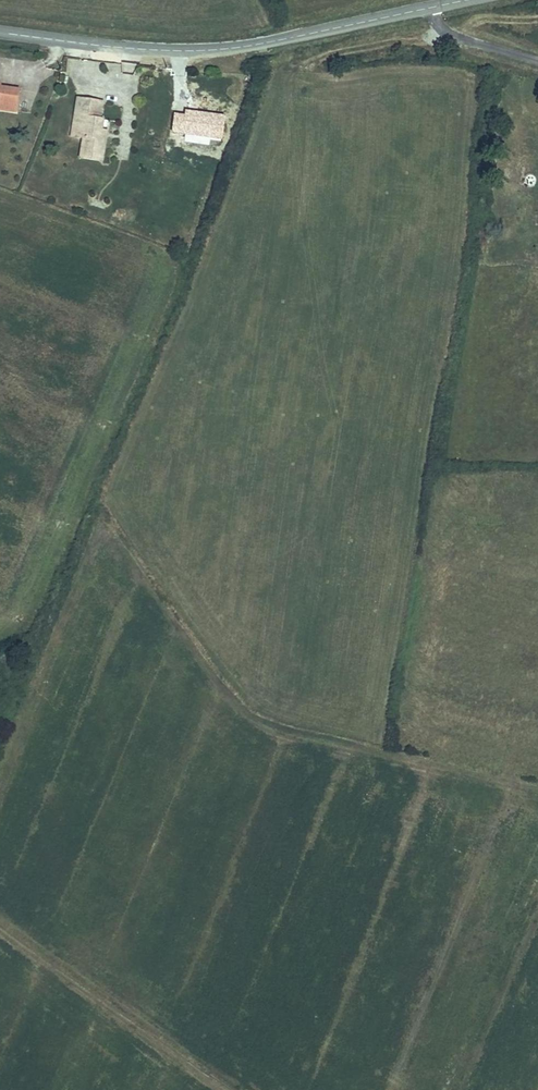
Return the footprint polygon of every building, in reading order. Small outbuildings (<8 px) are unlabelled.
[(21,87),(2,85),(2,82),(0,82),(0,107),(19,109),(21,87)] [(76,102),(73,118),(78,119),(74,140),(82,141),(79,160),(101,163),(105,142),(99,142),(101,132),(103,121),(99,120),(102,106),(76,102)]
